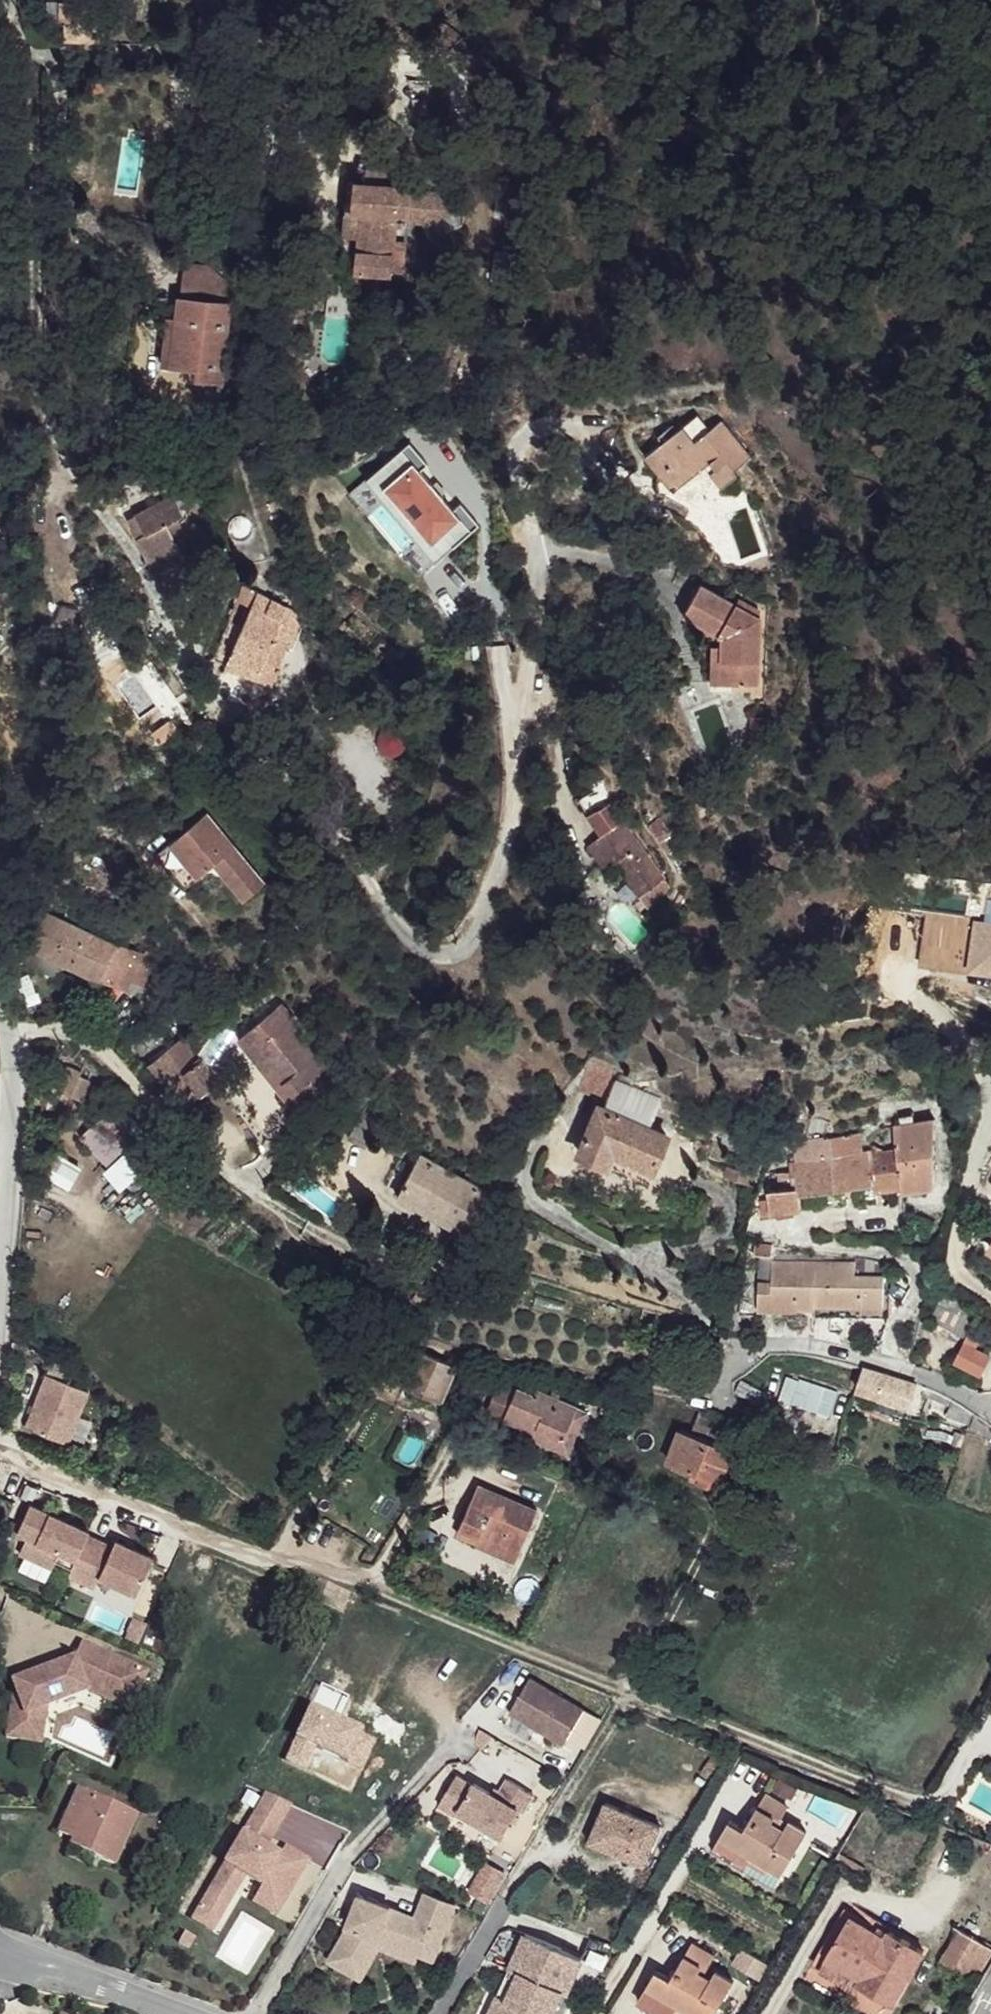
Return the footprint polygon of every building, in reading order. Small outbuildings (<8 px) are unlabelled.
[(60,2),(48,1),(48,23),(61,23),(60,2)] [(101,1),(60,2),(61,23),(66,23),(66,44),(91,42),(92,38),(91,22),(102,22),(101,1)] [(188,67),(175,67),(174,77),(188,78),(188,67)] [(348,181),(345,213),(351,213),(346,272),(391,276),(391,271),(404,272),(405,241),(394,240),(397,217),(408,219),(410,189),(411,186),(348,181)] [(429,191),(410,189),(408,219),(426,221),(429,191)] [(351,213),(345,213),(340,272),(346,272),(351,213)] [(186,265),(182,298),(231,303),(228,284),(209,268),(186,265)] [(182,298),(179,297),(177,318),(182,317),(177,369),(197,372),(197,382),(221,386),(231,303),(182,298)] [(177,318),(170,316),(162,368),(177,369),(182,317),(177,318)] [(650,451),(632,465),(647,484),(644,503),(655,505),(690,476),(698,470),(704,477),(697,482),(709,497),(727,483),(724,477),(741,464),(711,427),(699,437),(686,422),(667,438),(650,451)] [(674,423),(658,436),(650,451),(667,438),(674,423)] [(408,449),(346,498),(397,560),(400,558),(417,580),(476,533),(458,510),(451,517),(418,477),(426,471),(408,449)] [(698,470),(690,476),(697,482),(704,477),(698,470)] [(182,492),(136,515),(147,535),(138,538),(156,576),(185,560),(175,543),(168,526),(192,513),(182,492)] [(193,534),(175,543),(185,560),(192,578),(199,575),(193,534)] [(185,560),(156,576),(165,593),(192,578),(185,560)] [(215,582),(202,584),(204,595),(217,593),(215,582)] [(259,591),(245,584),(244,589),(239,600),(214,659),(228,665),(259,591)] [(700,585),(683,616),(723,639),(724,646),(721,686),(760,687),(761,614),(753,615),(736,606),(700,585)] [(244,589),(236,586),(232,596),(239,600),(244,589)] [(303,614),(259,591),(228,665),(275,684),(303,614)] [(739,599),(736,606),(753,615),(761,614),(761,611),(739,599)] [(724,646),(713,646),(711,686),(721,686),(724,646)] [(394,647),(386,657),(393,663),(402,653),(394,647)] [(275,684),(228,665),(226,671),(273,690),(275,684)] [(765,718),(752,717),(753,736),(765,736),(765,718)] [(593,813),(577,821),(585,837),(601,857),(586,868),(605,894),(614,888),(638,920),(664,901),(622,842),(624,840),(612,823),(603,800),(589,805),(593,813)] [(207,813),(157,854),(187,889),(216,865),(247,902),(267,886),(207,813)] [(46,911),(28,946),(128,991),(145,953),(120,942),(115,947),(46,911)] [(923,928),(920,950),(990,961),(990,917),(980,915),(977,936),(923,928)] [(158,958),(145,953),(128,991),(142,994),(158,958)] [(281,1003),(247,1030),(288,1079),(284,1082),(298,1100),(333,1073),(294,1028),(299,1023),(281,1003)] [(247,1030),(238,1038),(292,1106),(298,1100),(284,1082),(288,1079),(247,1030)] [(187,1035),(168,1051),(184,1073),(204,1061),(198,1051),(187,1035)] [(168,1051),(153,1064),(169,1084),(184,1074),(184,1073),(168,1051)] [(221,1083),(204,1061),(184,1073),(203,1096),(221,1083)] [(71,1067),(59,1092),(83,1101),(92,1079),(82,1077),(84,1071),(71,1067)] [(184,1074),(169,1084),(189,1108),(203,1096),(184,1073),(184,1074)] [(610,1089),(581,1077),(569,1106),(597,1117),(594,1126),(590,1123),(570,1170),(598,1183),(604,1168),(646,1187),(658,1153),(642,1147),(654,1118),(605,1098),(610,1089)] [(106,1101),(79,1147),(108,1165),(136,1118),(106,1101)] [(936,1121),(894,1127),(898,1153),(903,1193),(938,1188),(936,1121)] [(859,1133),(835,1137),(838,1156),(863,1152),(859,1133)] [(765,1143),(724,1135),(723,1143),(764,1151),(765,1143)] [(826,1136),(796,1140),(800,1161),(829,1157),(826,1136)] [(835,1137),(826,1136),(829,1157),(838,1156),(835,1137)] [(100,1165),(124,1194),(152,1171),(128,1142),(100,1165)] [(876,1147),(870,1151),(876,1187),(876,1191),(902,1188),(898,1153),(882,1153),(883,1150),(876,1147)] [(800,1161),(793,1162),(795,1172),(799,1194),(876,1187),(870,1151),(863,1152),(838,1156),(829,1157),(800,1161)] [(491,1195),(421,1155),(398,1197),(467,1237),(491,1195)] [(757,1175),(732,1167),(728,1176),(753,1185),(757,1175)] [(795,1172),(781,1173),(783,1189),(772,1190),(772,1199),(764,1200),(765,1215),(768,1214),(775,1213),(802,1209),(799,1194),(795,1172)] [(774,1245),(756,1244),(756,1255),(761,1256),(774,1257),(774,1248),(774,1245)] [(762,1284),(774,1284),(773,1261),(775,1261),(817,1262),(817,1252),(774,1248),(774,1257),(761,1256),(761,1284),(762,1284)] [(856,1257),(817,1252),(817,1262),(856,1263),(856,1277),(886,1277),(886,1264),(856,1257)] [(774,1284),(762,1284),(763,1316),(813,1316),(816,1317),(891,1319),(891,1307),(885,1307),(886,1277),(856,1277),(856,1263),(775,1261),(773,1261),(774,1284)] [(982,1308),(947,1293),(932,1326),(964,1345),(972,1329),(982,1308)] [(972,1329),(964,1345),(977,1351),(984,1335),(972,1329)] [(964,1345),(954,1363),(983,1377),(990,1361),(990,1358),(977,1351),(964,1345)] [(411,1388),(440,1401),(455,1367),(421,1352),(415,1366),(406,1387),(411,1388)] [(389,1379),(406,1387),(415,1366),(398,1358),(389,1379)] [(867,1367),(865,1371),(858,1390),(911,1409),(919,1384),(917,1383),(867,1367)] [(90,1392),(48,1375),(27,1428),(70,1444),(71,1441),(85,1446),(94,1423),(80,1417),(90,1392)] [(792,1405),(800,1383),(788,1379),(780,1403),(792,1407),(792,1405)] [(801,1380),(800,1383),(792,1405),(805,1409),(814,1384),(801,1380)] [(765,1394),(742,1382),(736,1393),(758,1405),(765,1394)] [(826,1388),(814,1384),(805,1409),(817,1413),(826,1388)] [(569,1431),(579,1436),(589,1413),(538,1389),(535,1398),(517,1391),(516,1393),(499,1385),(487,1412),(534,1433),(536,1430),(562,1441),(569,1431)] [(436,1410),(440,1401),(411,1388),(407,1397),(436,1410)] [(839,1392),(826,1388),(817,1413),(829,1418),(839,1392)] [(943,1395),(929,1388),(926,1396),(951,1408),(953,1402),(943,1395)] [(973,1414),(953,1402),(951,1408),(947,1418),(968,1427),(973,1414)] [(700,1415),(693,1435),(718,1445),(725,1425),(726,1424),(700,1415)] [(975,1416),(971,1432),(990,1440),(990,1426),(990,1425),(975,1416)] [(725,1425),(718,1445),(735,1451),(776,1467),(784,1448),(725,1425)] [(569,1457),(579,1436),(569,1431),(562,1441),(536,1430),(534,1433),(531,1440),(569,1457)] [(735,1451),(718,1445),(693,1435),(682,1431),(670,1462),(703,1475),(701,1481),(721,1488),(735,1451)] [(458,1533),(478,1542),(482,1535),(520,1552),(538,1512),(479,1487),(458,1533)] [(89,1537),(89,1535),(30,1509),(18,1537),(30,1542),(23,1557),(54,1571),(56,1565),(73,1572),(86,1542),(89,1537)] [(482,1535),(478,1542),(476,1547),(515,1564),(520,1552),(482,1535)] [(89,1537),(86,1542),(112,1553),(114,1548),(89,1537)] [(73,1572),(70,1579),(95,1591),(100,1581),(102,1575),(140,1592),(158,1600),(172,1569),(116,1544),(114,1548),(112,1553),(86,1542),(73,1572)] [(102,1575),(100,1581),(137,1597),(140,1592),(102,1575)] [(352,1594),(343,1591),(335,1610),(345,1613),(352,1594)] [(76,1660),(65,1663),(67,1668),(86,1662),(100,1668),(106,1655),(99,1652),(83,1645),(76,1660)] [(14,1688),(7,1740),(42,1745),(46,1706),(90,1694),(113,1704),(122,1685),(140,1694),(149,1674),(106,1655),(100,1668),(86,1662),(67,1668),(65,1663),(12,1681),(14,1688)] [(531,1681),(511,1715),(512,1716),(550,1738),(565,1747),(586,1713),(531,1681)] [(122,1685),(113,1704),(131,1713),(140,1694),(122,1685)] [(458,1815),(461,1811),(505,1837),(521,1809),(526,1812),(536,1795),(511,1780),(500,1797),(477,1784),(476,1785),(459,1776),(442,1805),(458,1815)] [(139,1815),(106,1800),(77,1787),(57,1831),(74,1838),(96,1848),(93,1855),(117,1866),(139,1815)] [(789,1807),(767,1795),(746,1831),(731,1822),(713,1852),(745,1872),(754,1858),(782,1875),(809,1831),(791,1822),(787,1829),(775,1822),(778,1817),(782,1821),(789,1807)] [(293,1806),(268,1796),(209,1897),(229,1909),(248,1877),(264,1887),(262,1891),(286,1906),(312,1861),(288,1847),(282,1856),(269,1848),(263,1845),(268,1836),(274,1839),(293,1806)] [(608,1805),(598,1827),(617,1836),(611,1852),(645,1867),(662,1828),(608,1805)] [(617,1836),(598,1827),(592,1843),(611,1852),(617,1836)] [(263,1845),(269,1848),(274,1839),(268,1836),(263,1845)] [(71,1844),(93,1855),(96,1848),(74,1838),(71,1844)] [(446,1873),(450,1850),(431,1847),(427,1870),(446,1873)] [(866,1868),(841,1853),(837,1858),(864,1874),(866,1868)] [(469,1894),(493,1903),(505,1870),(481,1861),(469,1894)] [(990,1948),(990,1869),(956,1927),(961,1930),(963,1931),(990,1948)] [(262,1891),(258,1898),(283,1912),(286,1906),(262,1891)] [(454,1907),(424,1895),(415,1919),(433,1925),(422,1956),(435,1961),(454,1907)] [(209,1897),(195,1921),(215,1933),(229,1909),(209,1897)] [(360,1900),(356,1915),(367,1918),(376,1916),(380,1906),(360,1900)] [(890,1936),(893,1931),(895,1928),(852,1902),(812,1968),(857,1994),(860,1985),(863,1982),(827,1960),(854,1916),(890,1936)] [(367,1918),(356,1915),(349,1931),(352,1932),(332,1964),(355,1977),(376,1940),(422,1956),(433,1925),(415,1919),(380,1906),(376,1916),(367,1918)] [(926,1952),(893,1931),(890,1936),(854,1916),(827,1960),(863,1982),(860,1985),(894,2005),(926,1952)] [(980,1984),(990,1965),(990,1948),(963,1931),(943,1963),(980,1984)] [(187,1934),(181,1945),(191,1950),(197,1939),(187,1934)] [(492,2013),(554,2013),(563,1994),(567,1996),(582,1962),(528,1936),(512,1971),(525,1977),(513,2003),(500,1997),(492,2013)] [(419,1964),(422,1956),(376,1940),(355,1977),(363,1981),(382,1951),(419,1964)] [(694,1943),(672,1979),(658,1970),(640,2003),(660,2013),(676,2013),(679,2008),(692,2013),(716,2013),(735,1981),(718,1971),(713,1978),(702,1972),(705,1967),(710,1969),(717,1956),(694,1943)]
